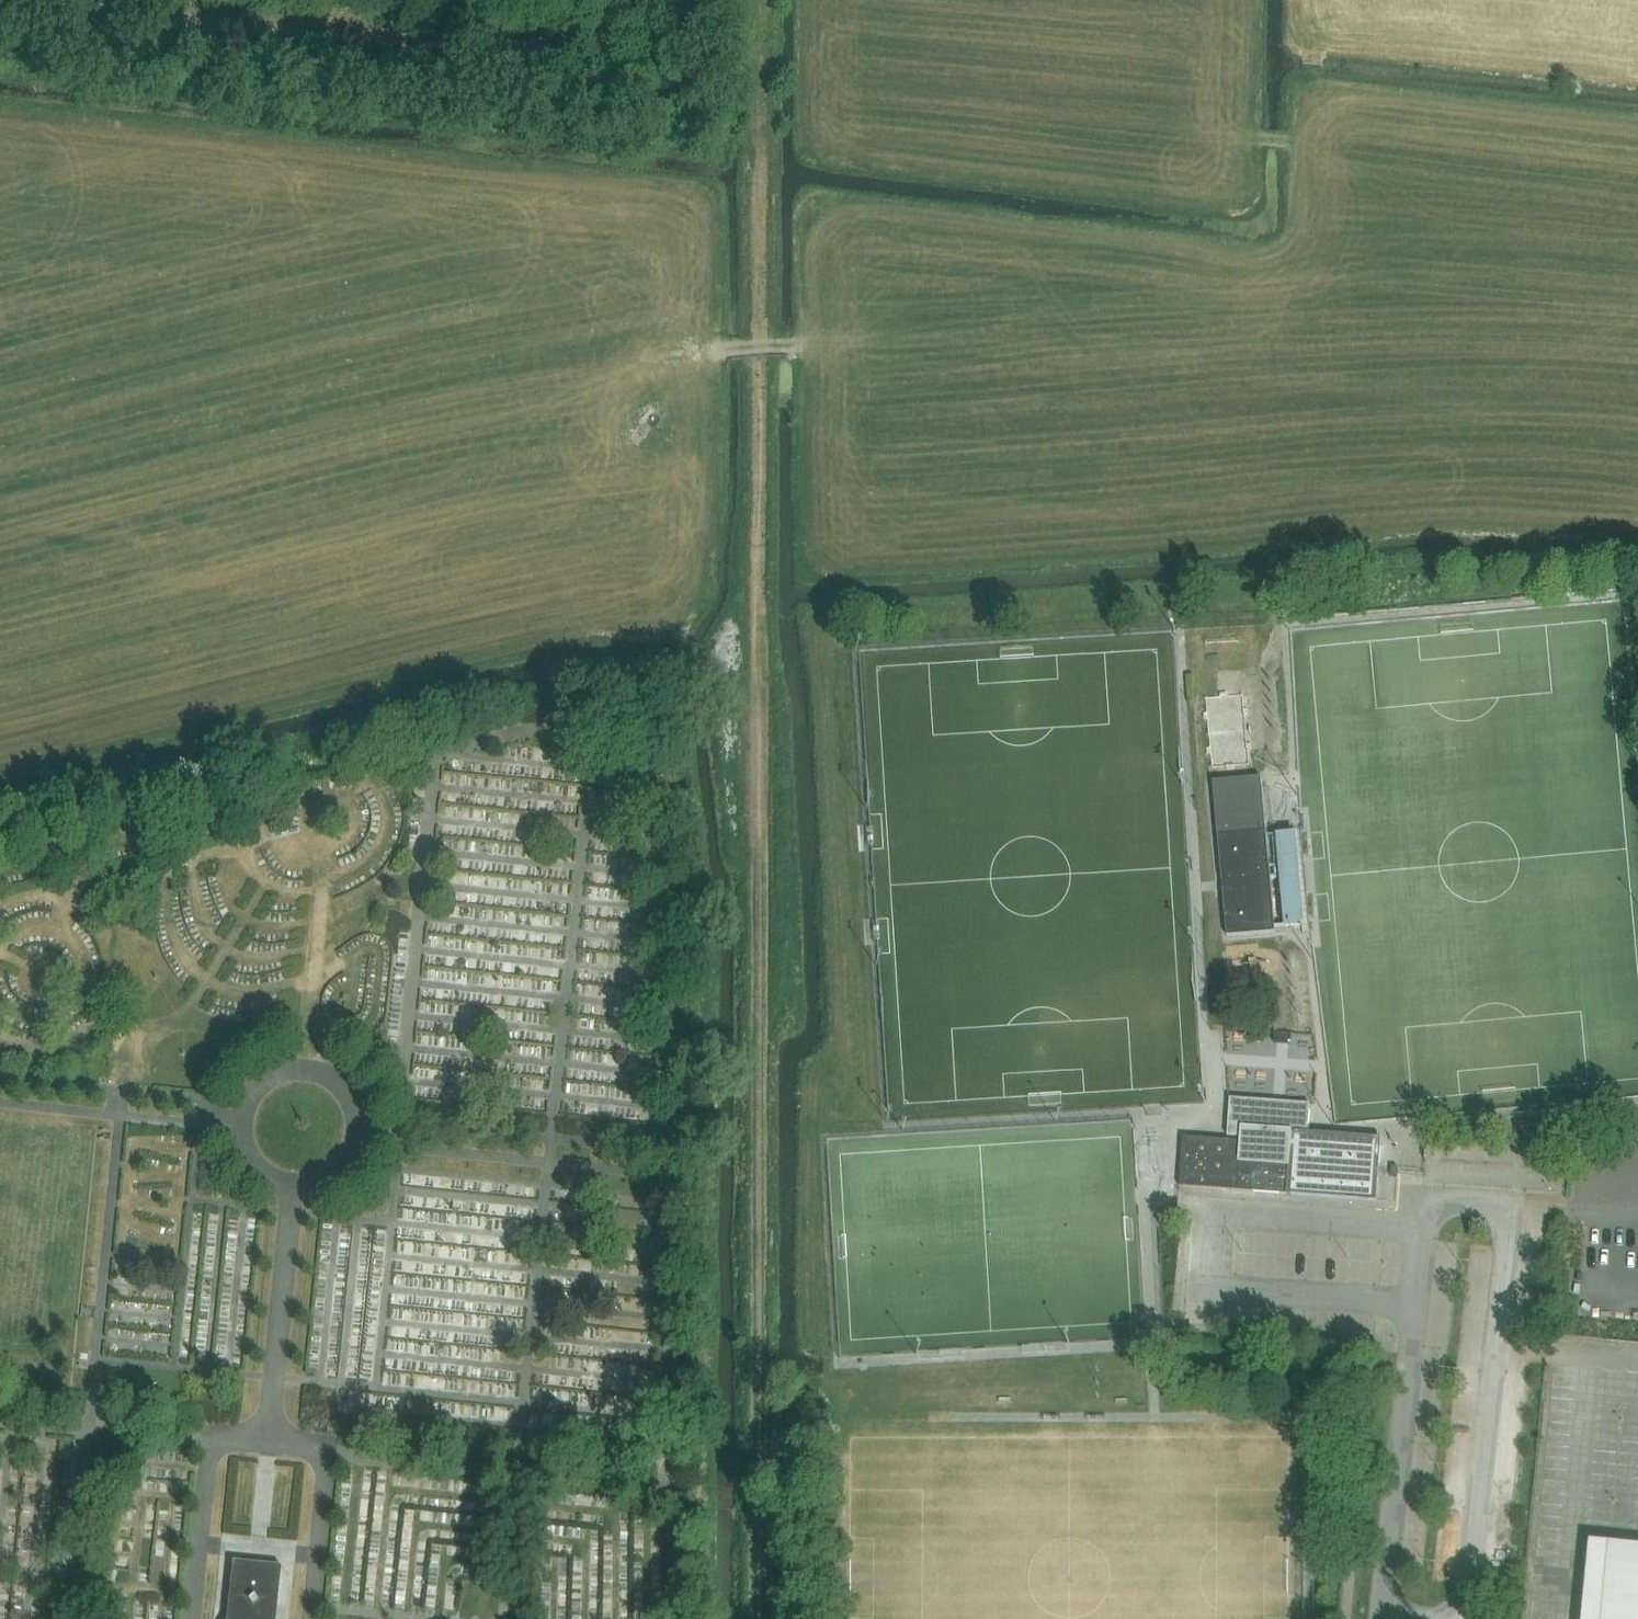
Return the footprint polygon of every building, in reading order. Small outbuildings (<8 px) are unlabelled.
[(452,8),(477,11),(478,0),(453,0),(452,8)] [(1212,781),(1227,936),(1275,932),(1261,777),(1212,781)] [(1309,954),(1301,955),(1302,966),(1310,965),(1309,954)] [(1230,1101),(1230,1098),(1229,1098),(1226,1136),(1239,1137),(1238,1144),(1183,1140),(1183,1137),(1182,1137),(1178,1186),(1375,1201),(1379,1146),(1306,1141),(1309,1104),(1307,1104),(1307,1106),(1230,1101)] [(1169,1337),(1168,1347),(1168,1348),(1179,1349),(1179,1348),(1181,1338),(1169,1337)] [(1583,1618),(1637,1618),(1637,1553),(1589,1548),(1583,1618)] [(281,1566),(257,1563),(232,1561),(226,1618),(276,1618),(281,1566)]
